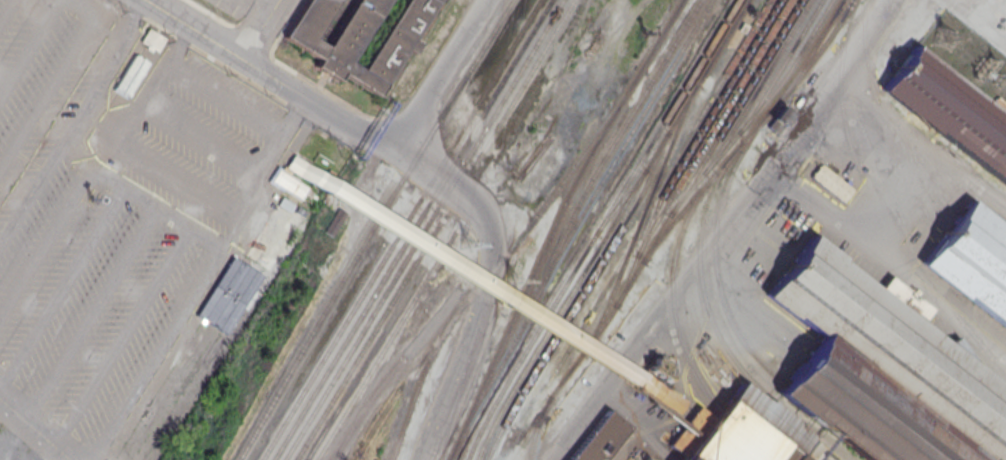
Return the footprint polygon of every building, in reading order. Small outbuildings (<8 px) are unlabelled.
[(285,31),(305,0),(439,0),(380,92),(285,31)] [(908,45),(1005,120),(1005,193),(873,91),(908,45)] [(149,63),(135,55),(113,89),(127,98),(149,63)] [(804,178),(841,207),(853,191),(817,162),(804,178)] [(965,199),(1005,233),(1004,235),(1005,237),(1005,331),(958,294),(956,297),(913,263),(965,199)] [(773,394),(859,459),(1005,459),(1005,393),(974,368),(954,337),(942,342),(917,322),(928,307),(887,276),(876,290),(836,260),(838,257),(809,235),(762,296),(790,319),(792,316),(818,335),(783,381),(773,394)] [(685,403),(646,377),(638,388),(677,415),(685,403)] [(793,455),(808,436),(794,425),(796,422),(766,400),(765,402),(739,381),(723,400),(718,407),(681,454),(676,459),(799,459),(793,455)] [(632,426),(605,459),(571,459),(611,409),(632,426)]
